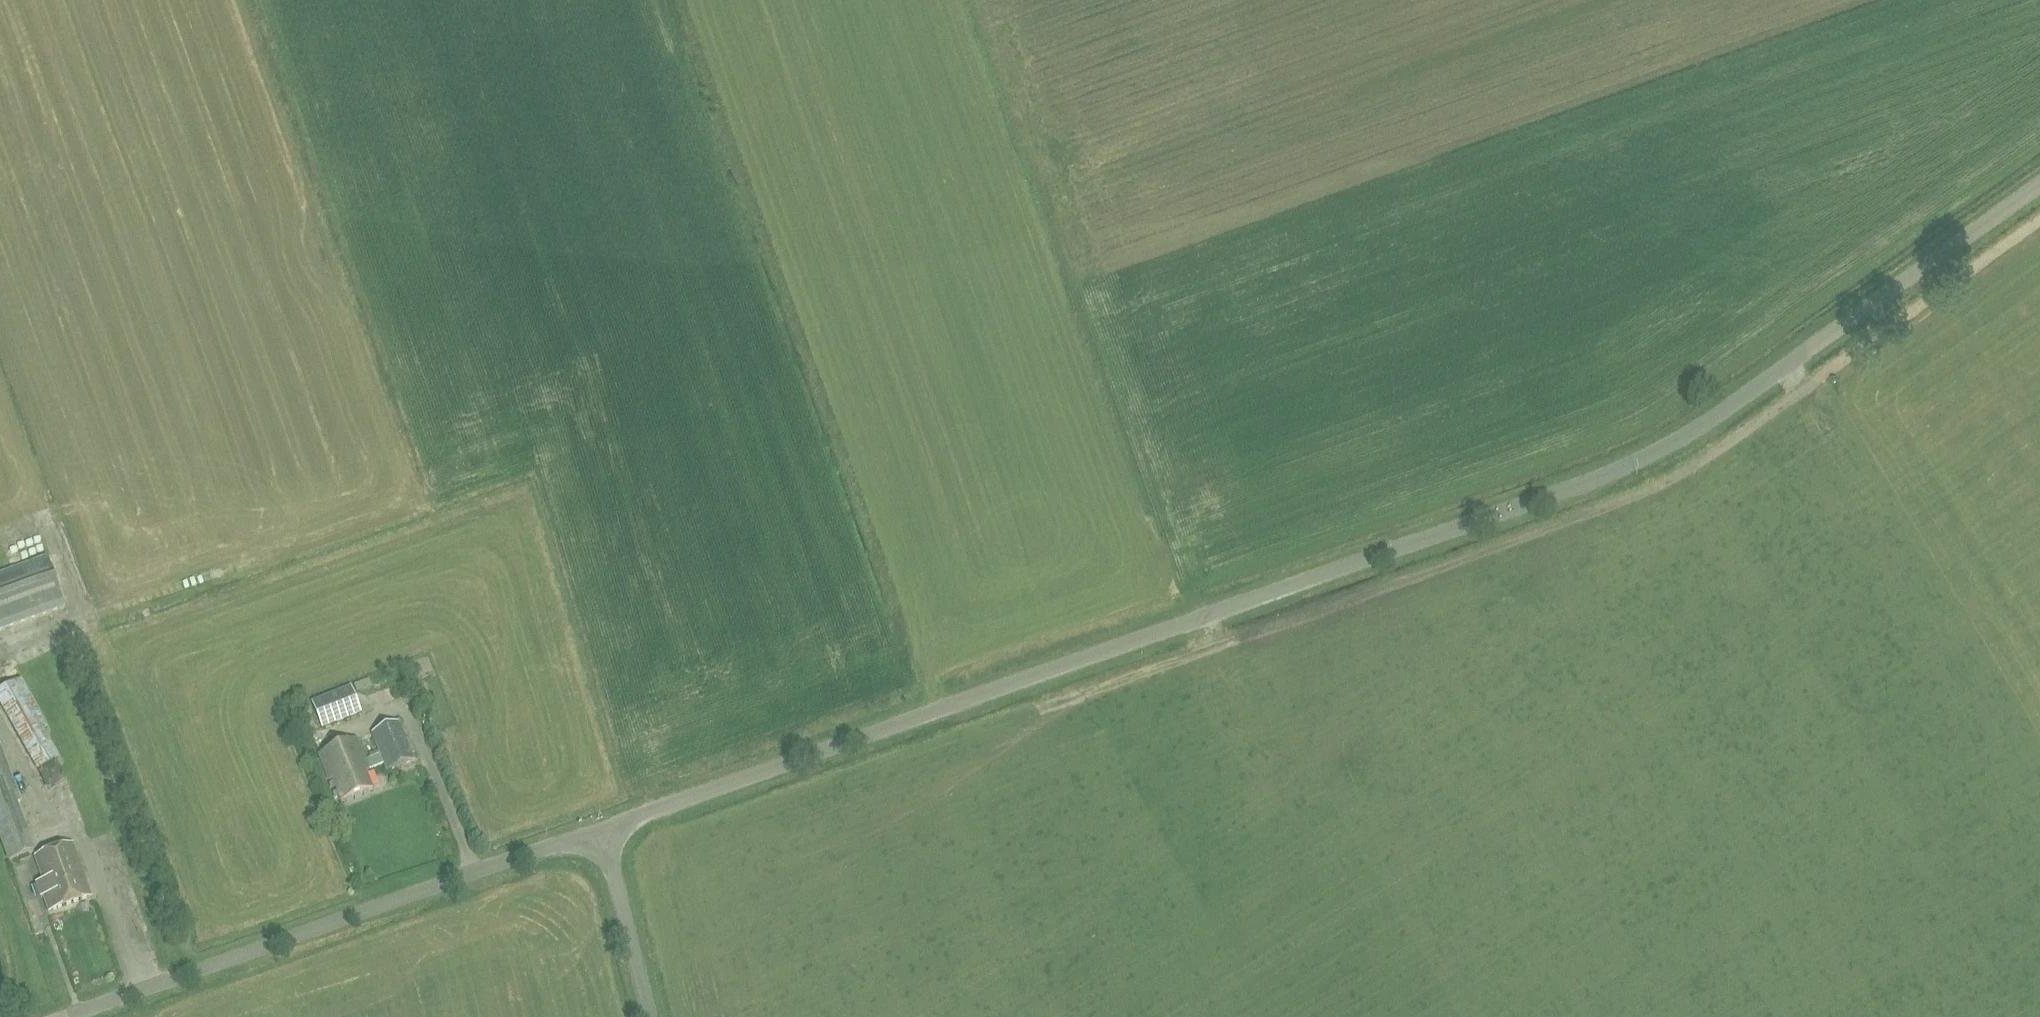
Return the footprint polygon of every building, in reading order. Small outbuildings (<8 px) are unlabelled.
[(64,606),(48,558),(0,574),(0,629),(64,606)] [(16,667),(0,675),(0,709),(37,773),(62,759),(20,686),(30,680),(23,667),(17,670),(16,667)] [(351,688),(312,703),(321,728),(361,713),(351,688)] [(387,772),(414,761),(399,723),(372,733),(381,756),(365,762),(356,740),(343,745),(341,739),(330,743),(332,749),(319,755),(329,780),(333,779),(342,802),(372,790),(365,772),(384,764),(387,772)] [(34,851),(13,794),(16,793),(0,749),(0,835),(9,860),(34,851)] [(91,897),(72,844),(35,857),(45,888),(42,889),(31,857),(19,861),(32,900),(43,896),(48,912),(91,897)]
